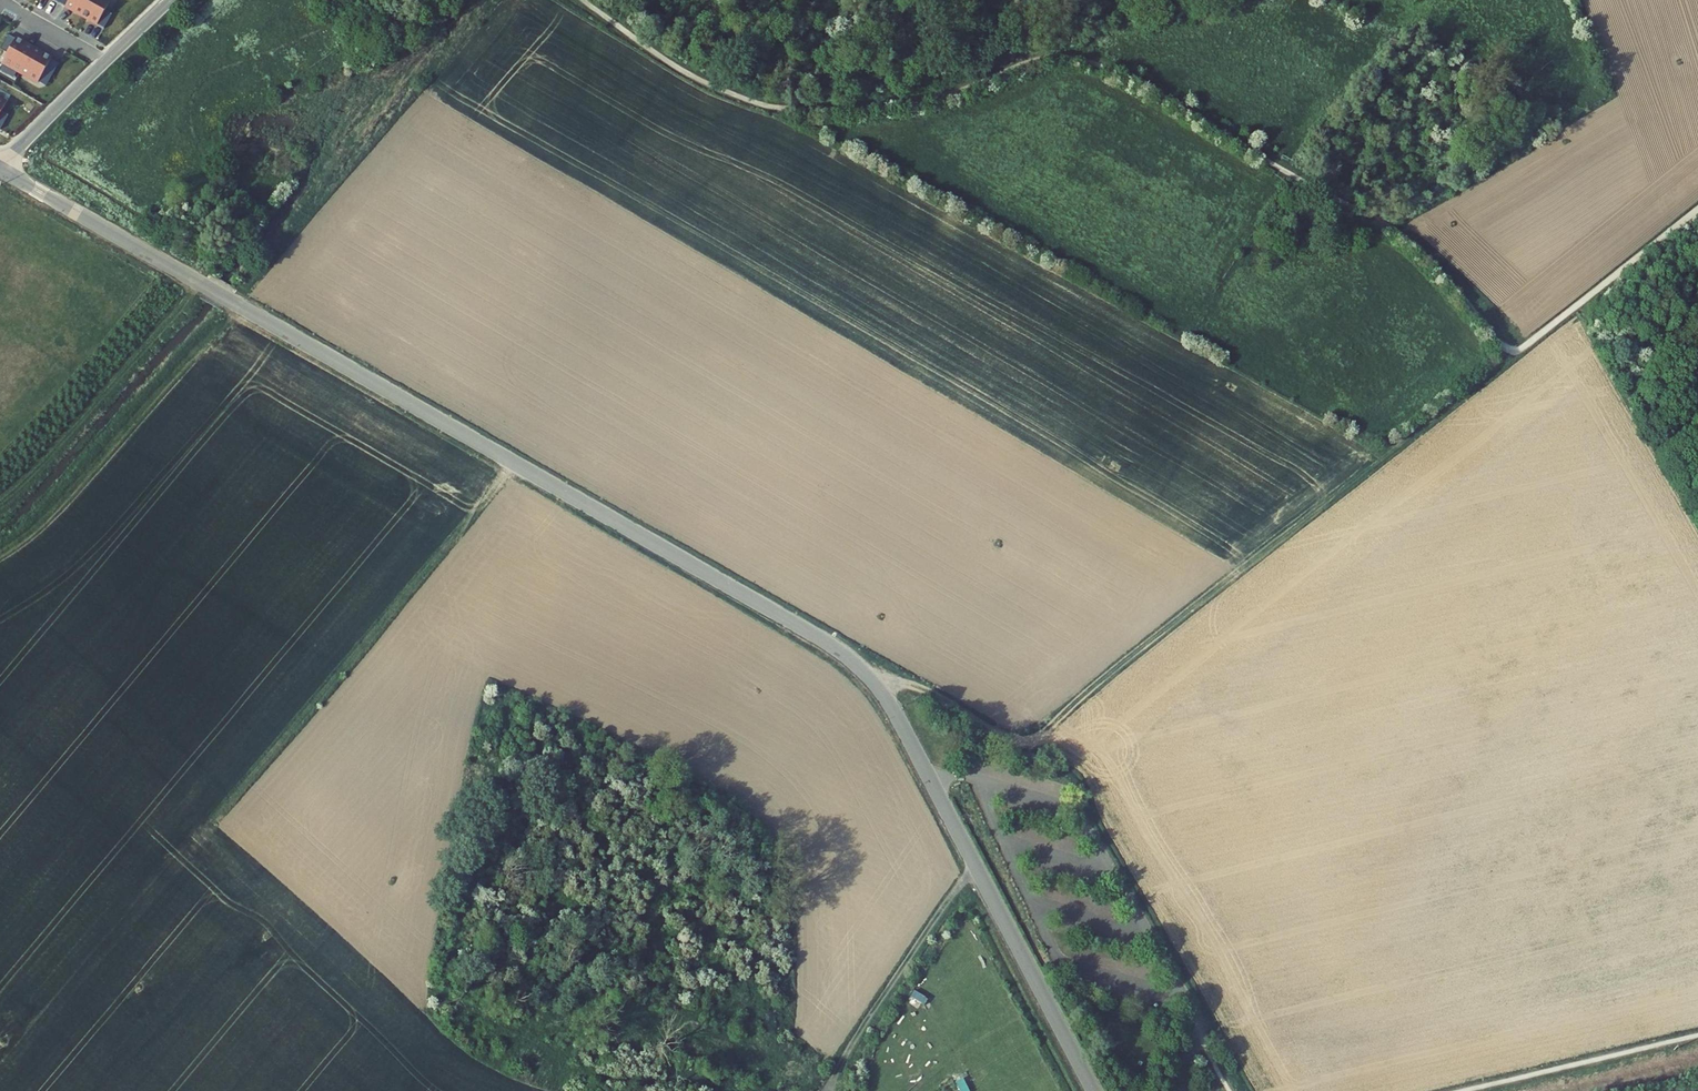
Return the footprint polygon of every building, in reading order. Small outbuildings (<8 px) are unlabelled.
[(65,7),(96,25),(109,3),(105,0),(68,0),(65,7)] [(17,40),(4,63),(36,81),(49,59),(17,40)]
